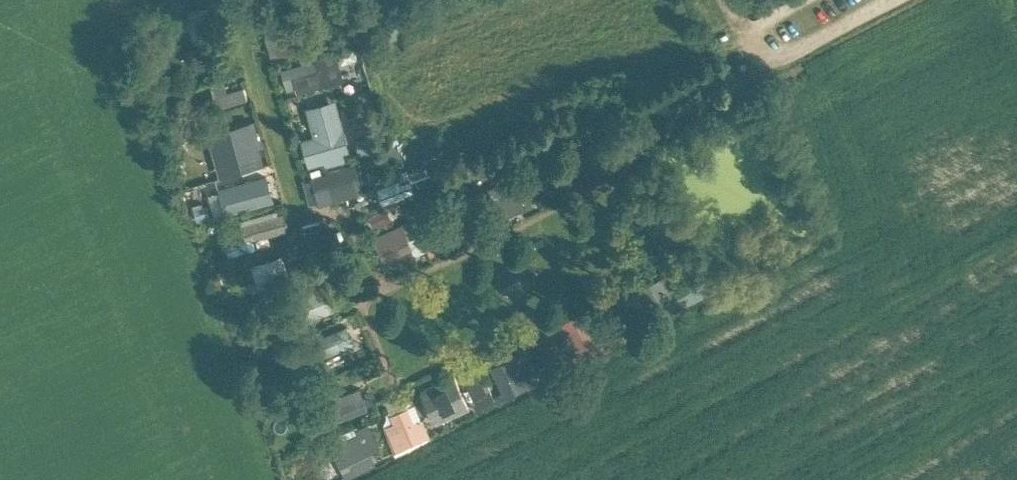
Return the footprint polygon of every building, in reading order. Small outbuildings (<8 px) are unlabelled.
[(305,0),(327,14),(336,0),(305,0)] [(219,1),(199,7),(194,8),(203,41),(222,36),(218,19),(223,17),(219,1)] [(264,12),(271,55),(303,52),(302,44),(311,43),(308,8),(264,12)] [(302,63),(282,68),(287,84),(288,89),(296,87),(298,93),(346,79),(337,47),(300,58),(302,63)] [(224,82),(211,86),(217,107),(247,97),(244,86),(227,92),(224,82)] [(318,139),(305,143),(309,159),(311,164),(324,160),(326,166),(347,160),(345,154),(349,153),(337,108),(311,115),(318,139)] [(231,127),(213,132),(224,173),(242,168),(262,162),(250,121),(231,127)] [(355,166),(311,178),(319,207),(363,195),(355,166)] [(268,177),(220,190),(227,216),(275,203),(268,177)] [(525,206),(516,188),(494,198),(502,216),(525,206)] [(460,203),(470,223),(487,214),(477,195),(460,203)] [(462,238),(450,208),(418,221),(430,252),(462,238)] [(284,212),(265,217),(244,223),(251,247),(270,242),(268,234),(289,228),(284,212)] [(403,226),(375,238),(384,258),(412,246),(413,250),(415,255),(427,250),(414,221),(403,226)] [(302,234),(308,252),(333,244),(327,225),(302,234)] [(360,275),(348,247),(326,257),(338,284),(360,275)] [(283,255),(275,257),(251,264),(260,296),(273,292),(271,284),(289,278),(283,255)] [(678,308),(674,298),(667,287),(662,289),(657,279),(638,289),(639,292),(633,296),(631,297),(630,298),(630,299),(630,301),(630,303),(633,309),(632,309),(642,327),(678,308)] [(319,285),(300,292),(291,296),(300,322),(333,310),(329,298),(325,300),(319,285)] [(561,327),(570,346),(576,359),(602,347),(596,332),(590,335),(582,318),(561,327)] [(305,362),(347,343),(352,341),(346,326),(322,337),(319,329),(295,340),(305,362)] [(533,343),(541,361),(544,368),(561,360),(550,335),(533,343)] [(518,353),(505,359),(520,390),(544,378),(542,373),(532,378),(529,370),(527,371),(518,353)] [(520,390),(505,359),(492,365),(507,396),(520,390)] [(465,402),(470,412),(492,403),(495,401),(490,390),(486,392),(477,372),(464,378),(474,398),(465,402)] [(451,381),(419,397),(435,430),(467,414),(451,381)] [(333,398),(322,403),(328,418),(340,414),(341,418),(342,421),(368,411),(362,395),(355,398),(352,391),(333,398)] [(395,422),(386,426),(394,444),(397,450),(421,439),(430,435),(423,418),(422,418),(415,403),(407,407),(392,414),(395,422)] [(344,444),(333,449),(342,471),(353,466),(356,473),(358,476),(377,467),(375,463),(372,456),(383,451),(372,426),(358,432),(360,437),(347,443),(344,444)]
